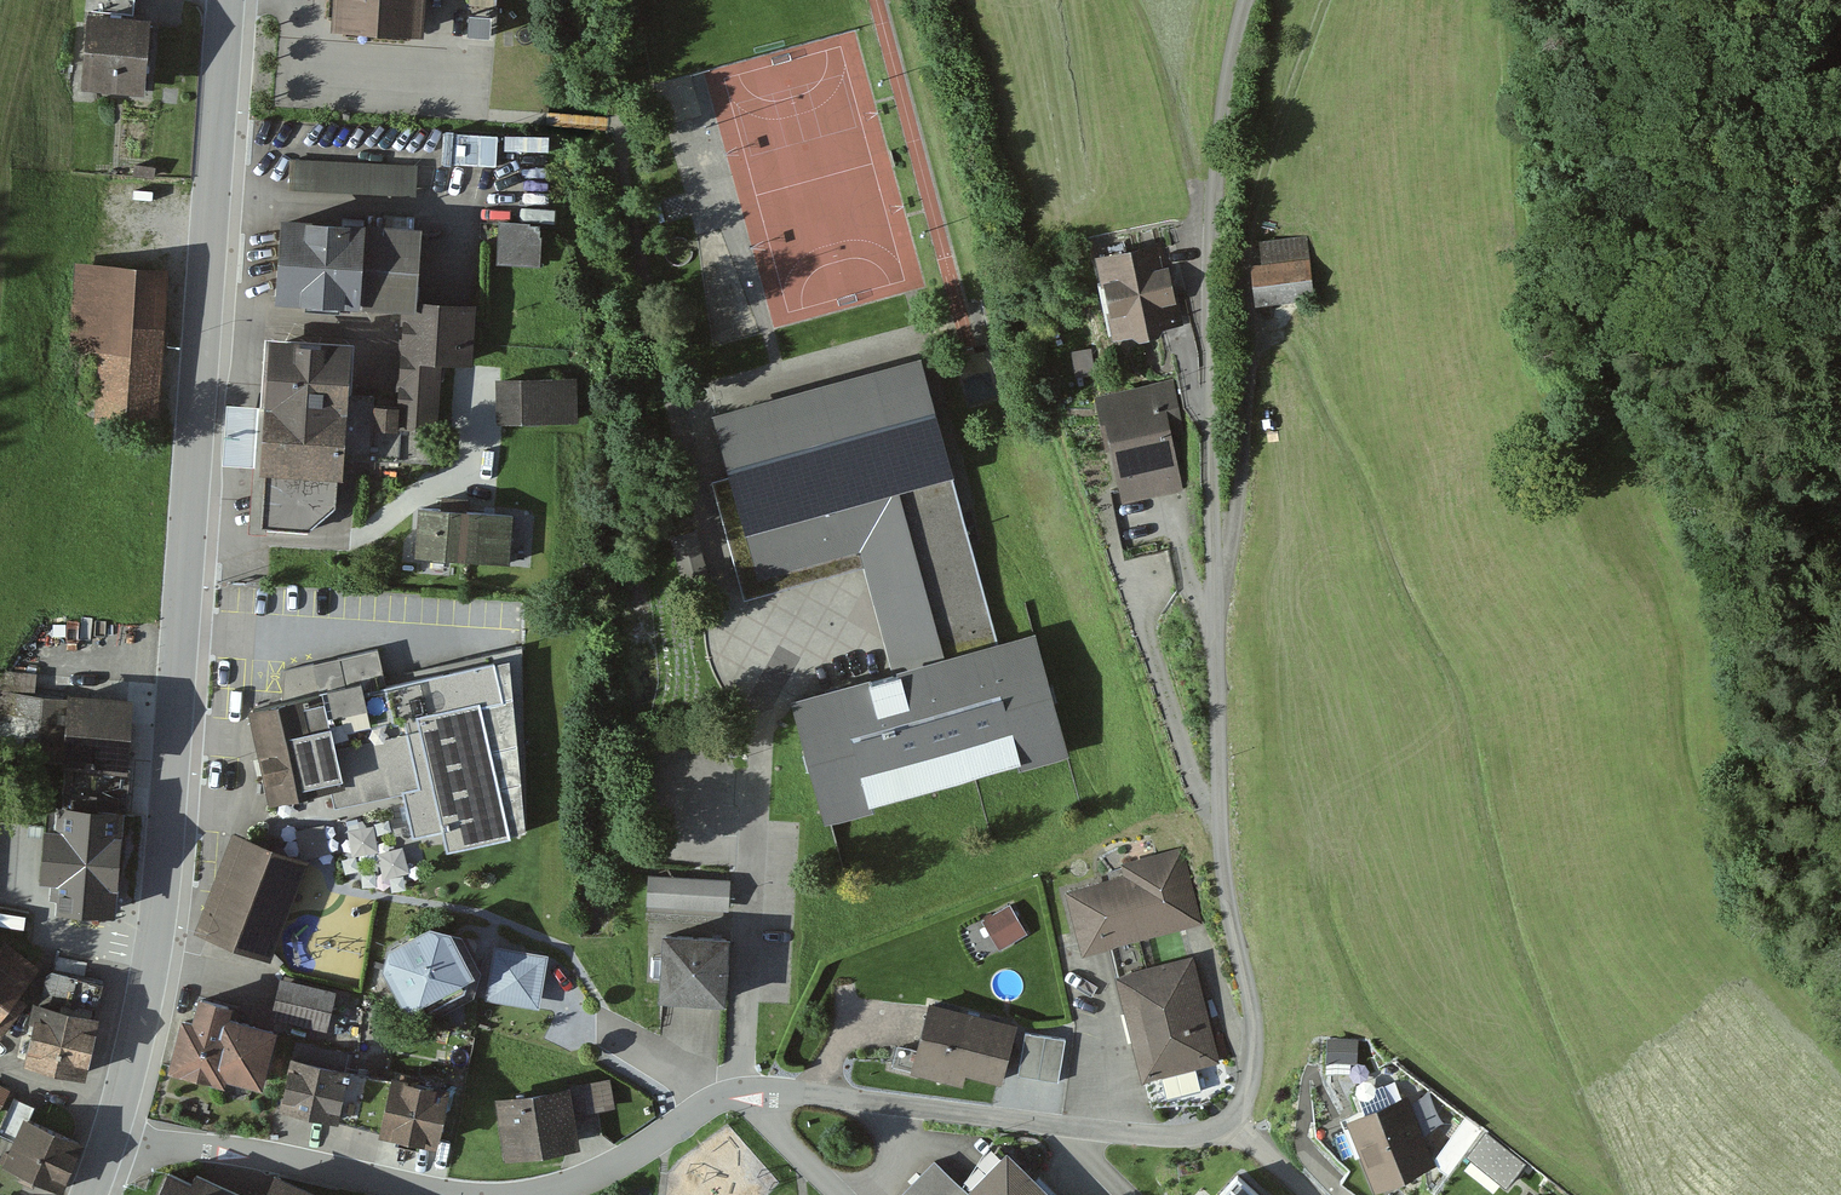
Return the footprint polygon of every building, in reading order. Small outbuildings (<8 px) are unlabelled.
[(133,22),(134,0),(89,0),(87,19),(133,22)] [(330,37),(423,43),(425,0),(332,0),(330,37)] [(470,27),(492,30),(496,0),(473,0),(470,27)] [(133,22),(87,19),(83,94),(145,98),(150,23),(133,22)] [(498,131),(444,130),(443,161),(498,162),(498,131)] [(418,163),(291,155),(289,186),(416,194),(418,163)] [(157,163),(136,160),(134,172),(155,176),(157,163)] [(422,215),(280,203),(274,287),(402,297),(415,298),(422,215)] [(543,219),(501,216),(499,258),(540,261),(543,219)] [(1165,234),(1096,247),(1111,329),(1135,325),(1138,327),(1158,325),(1164,320),(1180,317),(1165,234)] [(1310,236),(1264,238),(1265,260),(1255,260),(1257,300),(1312,297),(1310,236)] [(168,271),(75,268),(73,335),(94,356),(92,428),(157,431),(168,271)] [(415,298),(402,297),(396,395),(376,394),(377,382),(349,380),(348,403),(345,452),(428,458),(431,420),(438,420),(442,354),(471,356),(475,303),(415,298)] [(352,335),(270,328),(265,398),(348,403),(349,380),(352,335)] [(1091,344),(1072,346),(1075,374),(1094,372),(1091,344)] [(714,403),(747,524),(954,468),(921,347),(714,403)] [(575,374),(498,376),(499,416),(576,415),(575,374)] [(1173,376),(1104,390),(1125,496),(1180,485),(1170,431),(1183,428),(1173,376)] [(261,460),(265,398),(228,393),(223,457),(261,460)] [(348,403),(265,398),(261,460),(257,518),(312,521),(337,498),(339,467),(344,467),(345,452),(348,403)] [(890,656),(788,684),(822,809),(1068,742),(1035,620),(997,631),(954,468),(747,524),(760,571),(860,544),(890,656)] [(515,506),(422,498),(418,546),(511,555),(515,506)] [(697,527),(672,534),(684,580),(710,573),(697,527)] [(522,643),(494,651),(505,691),(482,697),(512,824),(527,821),(522,643)] [(283,689),(249,701),(262,765),(269,795),(321,785),(330,783),(334,801),(402,786),(412,829),(444,822),(448,840),(512,824),(482,697),(505,691),(494,651),(386,679),(378,644),(285,666),(283,689)] [(18,683),(36,684),(36,663),(18,662),(18,683)] [(132,691),(68,687),(68,695),(64,757),(61,797),(124,802),(132,691)] [(64,757),(68,695),(12,692),(9,754),(64,757)] [(737,735),(725,738),(731,757),(743,754),(737,735)] [(124,802),(61,797),(59,820),(45,819),(40,874),(52,875),(51,891),(56,891),(55,903),(115,907),(124,802)] [(307,852),(231,825),(194,924),(271,952),(304,862),(307,852)] [(1123,869),(1067,883),(1082,947),(1200,919),(1182,846),(1121,861),(1123,869)] [(732,880),(650,874),(648,906),(730,912),(732,880)] [(1009,902),(983,916),(1000,945),(1026,930),(1009,902)] [(389,933),(383,955),(405,1000),(411,997),(424,1003),(465,979),(468,964),(475,960),(453,920),(430,912),(389,933)] [(729,930),(662,925),(657,988),(724,993),(729,930)] [(0,942),(0,1032),(27,997),(18,990),(37,965),(4,940),(2,943),(0,942)] [(546,952),(495,943),(486,995),(537,1003),(546,952)] [(1195,951),(1117,970),(1143,1074),(1160,1070),(1167,1097),(1201,1088),(1195,1063),(1221,1056),(1195,951)] [(53,967),(44,973),(27,1055),(87,1067),(106,978),(53,967)] [(336,994),(282,983),(274,1021),(328,1032),(336,994)] [(1016,1018),(928,996),(909,1069),(960,1082),(963,1069),(1001,1078),(1005,1061),(1014,1063),(1019,1043),(1010,1041),(1016,1018)] [(1067,1035),(1027,1027),(1019,1070),(1059,1078),(1067,1035)] [(1360,1037),(1327,1033),(1324,1055),(1357,1059),(1360,1037)] [(341,1075),(287,1064),(276,1114),(330,1125),(341,1075)] [(1363,1107),(1348,1113),(1375,1181),(1434,1158),(1408,1090),(1391,1097),(1385,1082),(1358,1093),(1363,1107)] [(0,1083),(0,1107),(10,1089),(0,1083)] [(453,1096),(390,1084),(381,1138),(444,1147),(453,1096)] [(612,1084),(576,1088),(579,1116),(615,1113),(612,1084)] [(569,1092),(498,1104),(507,1162),(572,1138),(569,1092)] [(15,1137),(24,1112),(29,1099),(14,1093),(0,1129),(0,1131),(15,1137)] [(83,1136),(24,1112),(15,1137),(4,1161),(63,1185),(83,1136)] [(1486,1131),(1468,1153),(1508,1185),(1526,1163),(1486,1131)] [(1007,1147),(966,1187),(958,1194),(1056,1194),(1007,1147)] [(966,1187),(935,1156),(896,1194),(958,1194),(966,1187)] [(261,1190),(194,1164),(190,1173),(167,1164),(154,1194),(259,1194),(261,1190)] [(272,1164),(261,1190),(259,1194),(343,1194),(272,1164)] [(1238,1167),(1212,1194),(1268,1194),(1238,1167)] [(1530,1185),(1522,1194),(1542,1194),(1530,1185)]
